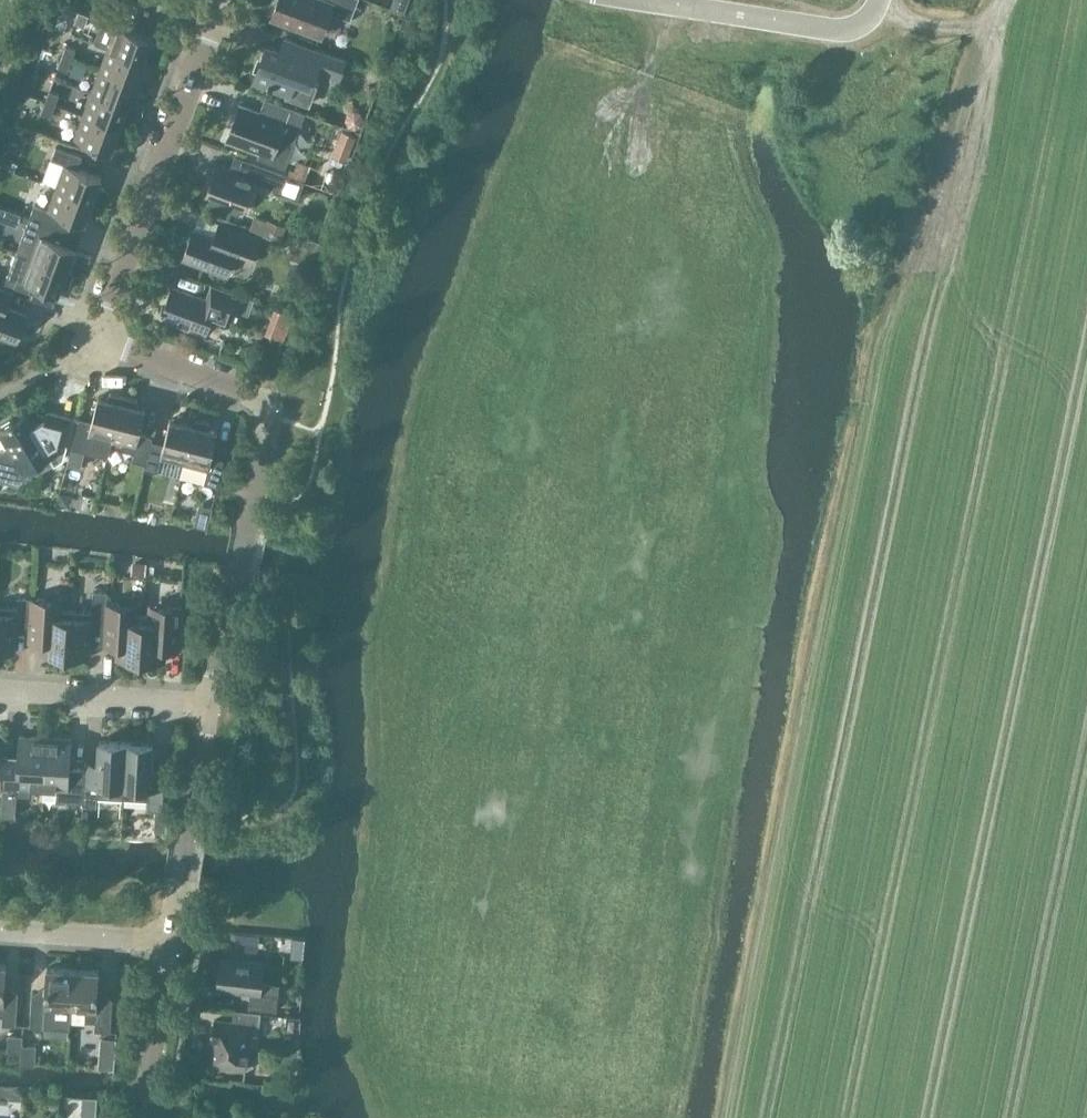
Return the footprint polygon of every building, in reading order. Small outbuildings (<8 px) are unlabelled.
[(272,18),(322,37),(331,12),(351,19),(358,0),(279,0),(272,18)] [(391,7),(403,12),(407,3),(398,0),(393,0),(391,7)] [(75,22),(85,26),(89,14),(79,11),(75,22)] [(108,48),(145,61),(153,38),(117,25),(108,48)] [(345,60),(286,37),(280,51),(267,46),(254,80),(290,93),(295,80),(311,86),(317,70),(338,78),(345,60)] [(62,56),(72,60),(76,49),(66,45),(62,56)] [(137,84),(145,61),(108,48),(100,70),(137,84)] [(68,71),(72,60),(62,56),(58,67),(68,71)] [(128,106),(137,84),(100,70),(92,93),(128,106)] [(46,101),(55,105),(59,94),(50,90),(46,101)] [(120,129),(128,106),(92,93),(83,115),(120,129)] [(51,116),(55,105),(46,101),(42,112),(51,116)] [(240,105),(227,139),(260,152),(258,157),(286,167),(287,162),(286,161),(298,128),(300,128),(306,113),(279,103),(274,117),(240,105)] [(347,115),(345,121),(347,127),(354,129),(360,126),(362,120),(359,114),(353,112),(347,115)] [(111,152),(120,129),(83,115),(75,138),(111,152)] [(342,131),(333,156),(346,161),(355,136),(342,131)] [(93,200),(93,201),(99,203),(105,189),(99,185),(102,177),(78,168),(83,156),(56,146),(52,159),(65,164),(57,187),(93,200)] [(305,182),(235,156),(230,170),(217,166),(205,199),(242,213),(255,181),(274,188),(272,192),(298,202),(305,182)] [(85,223),(93,201),(93,200),(57,187),(49,209),(35,204),(30,217),(56,227),(61,214),(85,223)] [(30,217),(17,252),(67,271),(68,270),(76,248),(52,239),(56,227),(30,217)] [(255,217),(251,230),(265,235),(270,223),(255,217)] [(250,265),(260,238),(215,221),(209,236),(194,230),(184,257),(228,273),(234,259),(250,265)] [(311,238),(307,248),(318,252),(322,242),(311,238)] [(67,271),(17,252),(4,287),(30,297),(35,285),(59,294),(62,286),(69,286),(74,272),(68,270),(67,271)] [(173,286),(161,317),(205,334),(211,319),(221,323),(227,307),(236,311),(241,295),(211,284),(206,298),(173,286)] [(17,342),(27,314),(0,304),(0,336),(17,342)] [(109,455),(113,440),(124,396),(110,393),(107,398),(98,396),(92,421),(79,418),(73,445),(109,455)] [(145,464),(151,441),(153,437),(140,433),(146,409),(138,406),(138,399),(124,396),(113,440),(122,442),(122,449),(134,452),(132,460),(145,464)] [(1,451),(0,452),(0,475),(2,478),(11,480),(51,456),(55,463),(63,458),(74,417),(47,410),(46,414),(43,414),(37,417),(32,410),(15,420),(13,417),(0,425),(0,449),(1,451)] [(194,425),(193,425),(170,419),(164,444),(151,441),(145,464),(144,469),(145,469),(143,477),(155,480),(161,459),(184,465),(194,425)] [(194,425),(184,465),(181,477),(217,486),(224,459),(212,456),(218,431),(210,429),(210,422),(195,419),(193,425),(194,425)] [(60,494),(58,503),(62,504),(68,502),(69,497),(60,494)] [(198,510),(195,521),(208,525),(211,513),(198,510)] [(135,562),(134,574),(146,575),(147,563),(135,562)] [(147,563),(147,575),(156,576),(157,564),(147,563)] [(107,602),(107,591),(94,591),(93,612),(69,610),(65,664),(77,664),(81,661),(81,657),(90,657),(92,629),(105,630),(107,602)] [(31,597),(18,597),(18,607),(0,606),(0,652),(15,653),(17,625),(30,625),(31,597)] [(31,597),(30,625),(43,626),(41,654),(47,655),(47,659),(50,663),(65,664),(69,610),(60,609),(61,599),(31,597)] [(120,603),(107,602),(105,630),(118,631),(116,659),(141,660),(144,615),(120,613),(120,603)] [(169,606),(168,616),(144,615),(141,660),(166,662),(167,634),(180,635),(182,607),(169,606)] [(43,787),(46,737),(20,735),(19,765),(6,764),(4,794),(30,795),(31,786),(43,787)] [(83,802),(85,770),(85,769),(70,768),(71,738),(46,737),(43,787),(57,787),(56,801),(83,802)] [(123,799),(127,742),(100,740),(98,771),(85,770),(83,805),(97,806),(98,797),(123,799)] [(153,744),(127,742),(123,799),(149,800),(148,809),(163,810),(165,775),(151,774),(153,744)] [(232,932),(229,958),(244,960),(245,949),(257,950),(258,935),(232,932)] [(277,1010),(280,983),(262,981),(264,962),(244,960),(229,958),(222,957),(218,988),(251,992),(249,1007),(277,1010)] [(3,1016),(3,1025),(16,1025),(18,993),(5,992),(7,965),(0,964),(0,1016),(3,1016)] [(70,1029),(71,1009),(74,969),(47,967),(46,995),(32,994),(31,1026),(70,1029)] [(74,969),(71,1009),(86,1010),(85,1021),(96,1022),(95,1030),(111,1031),(113,999),(98,998),(99,970),(74,969)] [(260,1026),(261,1013),(234,1009),(232,1022),(214,1020),(209,1063),(246,1067),(251,1025),(260,1026)] [(21,1052),(22,1045),(23,1036),(9,1035),(8,1051),(21,1052)] [(22,1045),(21,1052),(21,1064),(35,1064),(36,1045),(22,1045)] [(294,1077),(288,1086),(296,1091),(302,1082),(294,1077)]
